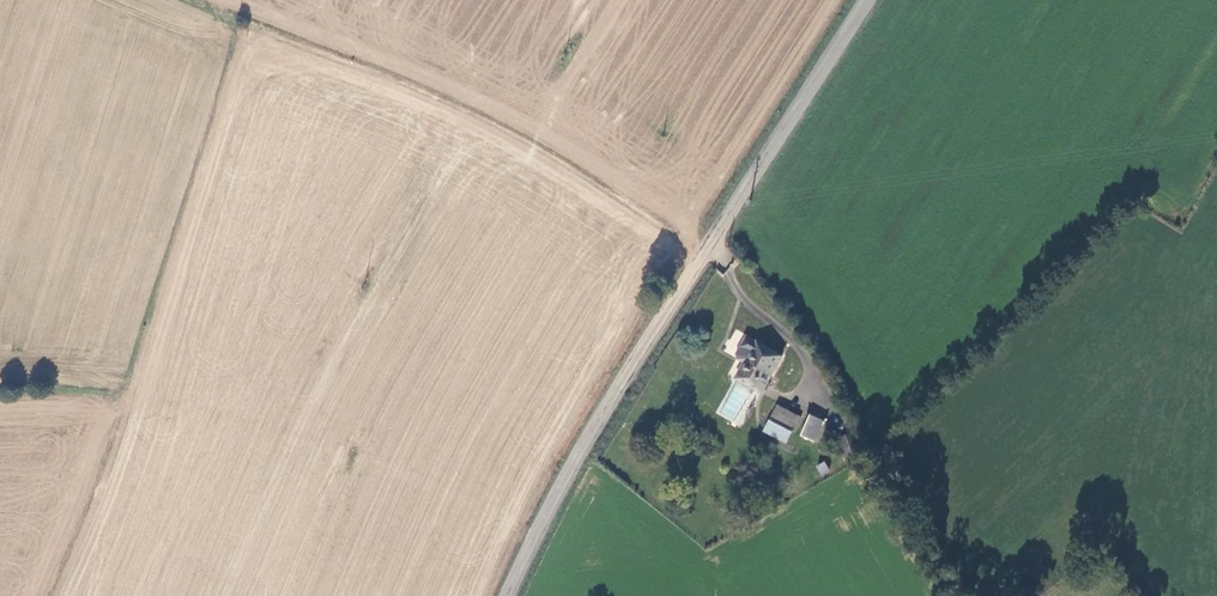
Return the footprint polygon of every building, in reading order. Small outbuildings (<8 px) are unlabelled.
[(734,328),(724,352),(733,355),(743,332),(734,328)] [(735,352),(747,358),(755,343),(743,336),(735,352)] [(738,377),(765,391),(784,355),(756,341),(755,343),(747,358),(738,377)] [(800,418),(777,406),(763,432),(785,445),(800,418)] [(824,423),(812,416),(801,436),(813,442),(824,423)] [(816,465),(821,476),(830,472),(824,461),(816,465)]
